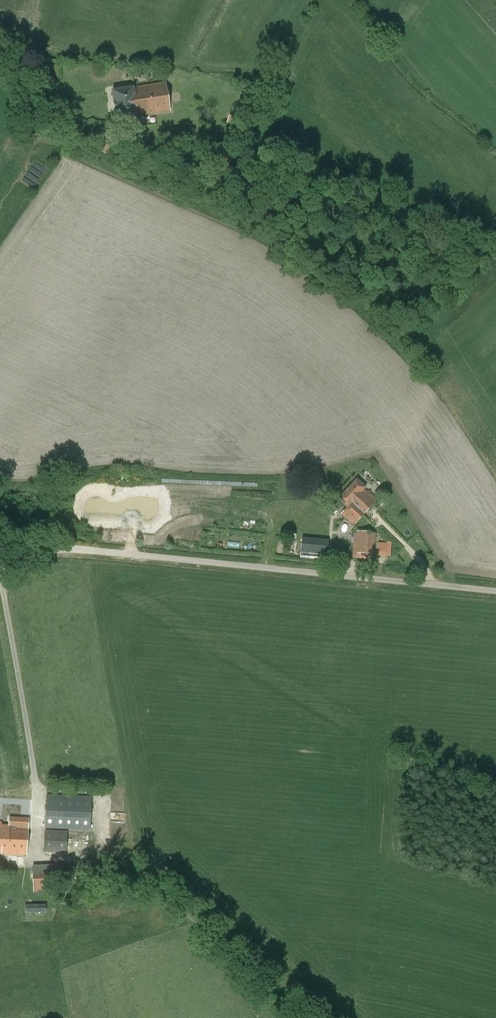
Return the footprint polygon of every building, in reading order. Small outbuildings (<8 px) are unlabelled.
[(112,91),(117,122),(138,119),(137,116),(170,111),(165,83),(134,89),(134,88),(112,91)] [(36,160),(24,179),(35,187),(47,168),(36,160)] [(338,499),(347,508),(341,514),(354,525),(376,501),(364,489),(366,488),(357,479),(338,499)] [(353,556),(373,558),(375,533),(355,532),(353,556)] [(301,539),(299,557),(331,560),(333,543),(301,539)] [(381,542),(381,556),(395,556),(395,542),(381,542)] [(45,828),(91,830),(92,797),(47,795),(45,828)] [(126,820),(126,812),(113,813),(113,821),(126,820)] [(0,828),(0,834),(0,853),(12,854),(24,854),(27,854),(29,819),(10,818),(9,826),(2,825),(2,823),(0,823),(0,828)] [(67,831),(45,831),(44,852),(67,853),(67,831)] [(54,864),(33,866),(34,892),(38,892),(38,895),(52,895),(52,891),(55,891),(54,879),(65,878),(65,865),(54,865),(54,864)]
